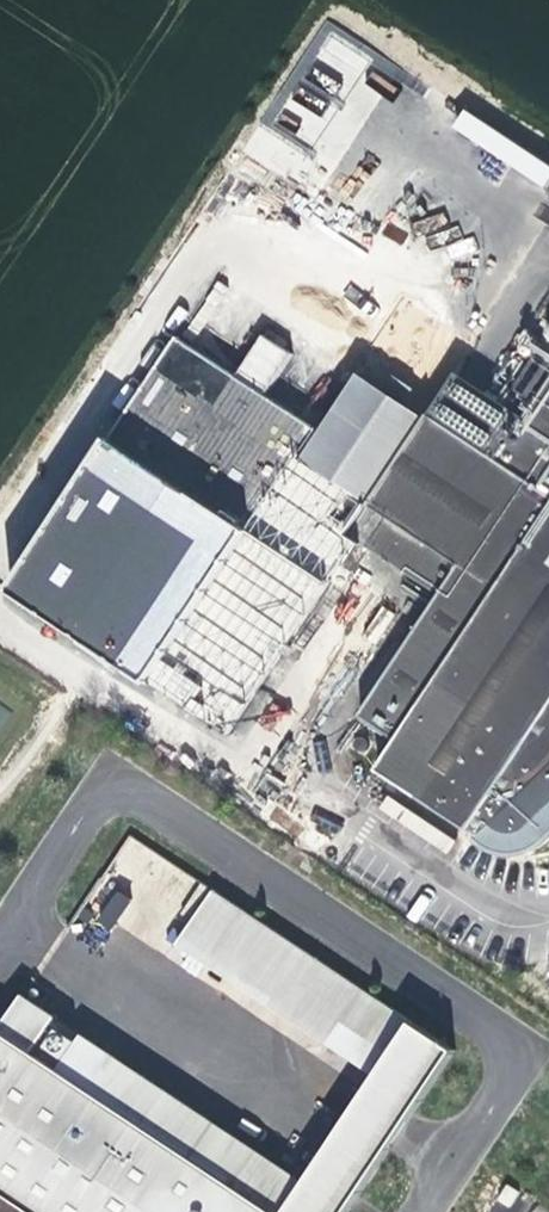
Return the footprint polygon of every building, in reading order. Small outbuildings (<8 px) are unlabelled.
[(333,176),(380,92),(356,79),(330,126),(304,111),(289,138),(260,121),(243,151),(294,180),(305,160),(333,176)] [(548,178),(548,165),(461,110),(450,128),(544,186),(548,178)] [(232,373),(266,395),(293,354),(259,332),(232,373)] [(362,503),(420,415),(341,361),(281,448),(362,503)] [(420,415),(362,503),(341,535),(431,596),(352,716),(392,743),(374,772),(461,832),(466,828),(477,835),(470,845),(489,853),(512,853),(535,847),(548,832),(548,377),(491,463),(420,415)] [(93,894),(174,949),(211,894),(128,839),(93,894)] [(376,1081),(412,1025),(211,894),(174,949),(248,996),(376,1081)] [(57,1022),(25,1000),(0,1038),(0,1211),(272,1211),(165,1142),(37,1055),(57,1022)] [(57,1022),(37,1055),(165,1142),(272,1211),(291,1211),(307,1188),(57,1022)] [(370,1091),(411,1118),(453,1054),(412,1025),(376,1081),(370,1091)] [(348,1125),(388,1152),(411,1118),(370,1091),(348,1125)] [(388,1152),(348,1125),(307,1188),(291,1211),(349,1211),(388,1152)] [(532,1211),(548,1211),(537,1203),(532,1211)]
